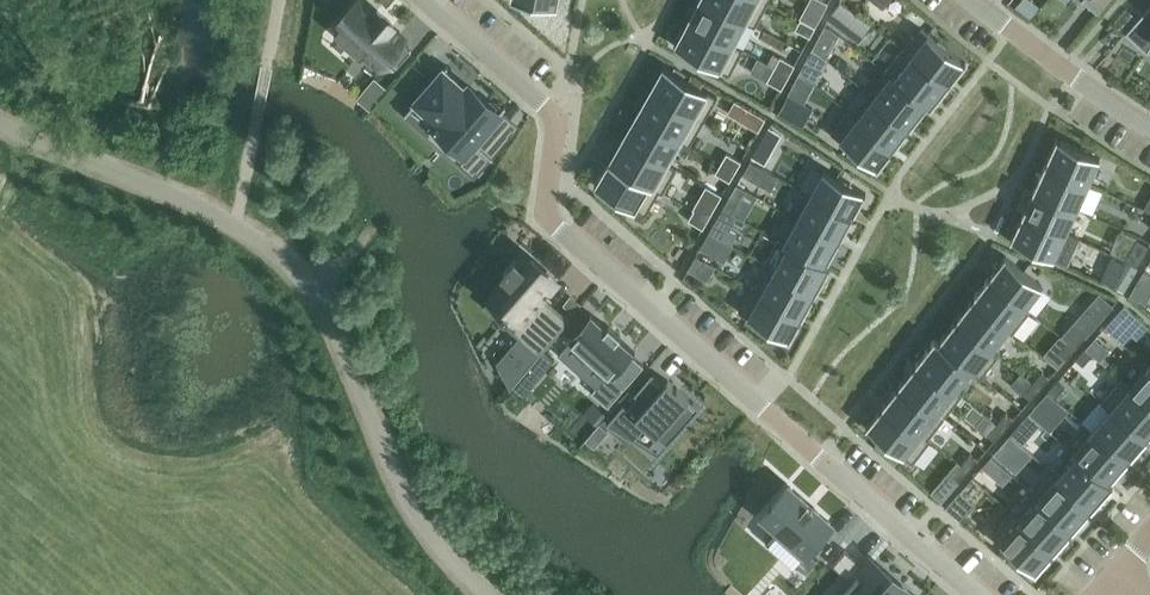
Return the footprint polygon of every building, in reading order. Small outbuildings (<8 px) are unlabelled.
[(690,22),(743,50),(743,49),(733,43),(745,21),(755,27),(756,26),(707,0),(702,0),(690,22)] [(768,2),(765,0),(707,0),(756,26),(768,2)] [(802,20),(815,27),(828,3),(822,0),(813,0),(802,20)] [(1098,12),(1108,0),(1082,0),(1098,12)] [(334,32),(377,70),(387,58),(397,67),(411,51),(401,42),(405,39),(392,27),(394,24),(378,9),(375,12),(362,1),(334,32)] [(841,3),(831,16),(846,28),(856,15),(841,3)] [(1126,33),(1147,52),(1149,48),(1149,5),(1126,33)] [(815,27),(802,20),(800,19),(795,29),(810,37),(815,27)] [(743,50),(690,22),(678,46),(675,44),(674,46),(730,75),(743,50)] [(825,25),(818,38),(827,43),(833,30),(825,25)] [(902,48),(948,85),(949,84),(949,83),(952,79),(952,80),(966,62),(946,47),(947,46),(938,39),(937,40),(921,28),(905,50),(902,48)] [(885,70),(932,106),(948,85),(902,48),(885,70)] [(812,49),(799,73),(816,82),(829,58),(812,49)] [(780,57),(775,67),(776,67),(789,75),(795,65),(780,57)] [(405,114),(458,159),(475,174),(491,156),(493,158),(494,157),(492,155),(512,131),(496,117),(501,112),(469,85),(466,88),(445,70),(448,66),(447,65),(405,114)] [(652,92),(703,121),(718,97),(663,65),(662,67),(665,69),(652,92)] [(776,67),(775,67),(767,81),(782,89),(789,75),(776,67)] [(886,72),(870,92),(912,125),(928,104),(931,107),(932,106),(885,70),(884,71),(886,72)] [(690,145),(703,121),(652,92),(638,115),(690,145)] [(848,110),(895,146),(908,130),(907,130),(910,126),(911,126),(912,125),(870,92),(853,113),(849,109),(848,110)] [(802,126),(812,107),(788,94),(777,113),(802,126)] [(750,108),(742,122),(758,132),(766,118),(750,108)] [(894,148),(895,146),(848,110),(831,133),(876,168),(877,169),(891,152),(890,151),(893,147),(894,148)] [(638,115),(625,139),(676,169),(677,167),(667,162),(679,140),(689,146),(690,145),(638,115)] [(1047,161),(1089,181),(1100,158),(1089,153),(1090,151),(1080,146),(1079,148),(1058,138),(1057,137),(1047,157),(1048,158),(1047,161)] [(663,192),(676,169),(625,139),(612,161),(609,159),(608,161),(663,192)] [(753,157),(765,164),(773,149),(761,142),(753,157)] [(726,153),(721,163),(736,171),(741,161),(726,153)] [(663,192),(608,161),(594,185),(646,215),(659,191),(662,193),(663,192)] [(768,187),(775,175),(750,161),(743,173),(768,187)] [(1035,186),(1078,205),(1089,181),(1047,161),(1046,162),(1045,162),(1035,186)] [(736,171),(721,163),(715,173),(730,181),(736,171)] [(806,192),(852,218),(853,216),(852,216),(854,211),(855,212),(866,193),(865,192),(864,192),(824,170),(811,194),(806,191),(806,192)] [(1023,210),(1067,230),(1078,205),(1035,186),(1033,190),(1034,190),(1031,195),(1031,194),(1023,210)] [(806,192),(792,216),(839,241),(840,240),(839,240),(841,235),(842,236),(852,218),(806,192)] [(738,201),(730,196),(723,208),(731,213),(738,201)] [(700,200),(694,210),(709,218),(714,208),(700,200)] [(722,239),(735,216),(731,213),(723,208),(710,232),(722,239)] [(709,218),(694,210),(688,220),(703,228),(709,218)] [(1066,232),(1067,230),(1023,210),(1022,214),(1022,215),(1020,219),(1019,219),(1010,239),(1011,240),(1012,239),(1067,264),(1079,238),(1066,232)] [(778,239),(830,267),(830,266),(826,264),(828,259),(829,260),(839,241),(792,216),(792,217),(797,219),(785,241),(778,238),(778,239)] [(710,232),(700,249),(713,256),(722,239),(710,232)] [(817,291),(830,267),(778,239),(765,263),(817,291)] [(1142,241),(1130,262),(1138,267),(1149,245),(1142,241)] [(989,276),(1026,305),(1042,285),(1006,256),(1005,255),(991,273),(992,273),(989,276)] [(704,260),(696,256),(689,268),(697,273),(704,260)] [(513,281),(496,300),(504,308),(502,311),(507,315),(509,312),(520,322),(513,329),(540,353),(566,322),(541,300),(556,282),(532,260),(525,267),(516,258),(503,273),(513,281)] [(752,286),(803,315),(813,297),(813,296),(815,292),(816,292),(817,291),(765,263),(764,264),(767,265),(755,287),(752,286)] [(1144,271),(1130,295),(1145,304),(1149,297),(1149,275),(1144,271)] [(1025,306),(1026,305),(989,276),(989,277),(988,277),(975,294),(973,298),(1014,330),(1030,310),(1025,306)] [(803,316),(803,315),(752,286),(738,311),(756,321),(755,322),(765,328),(766,327),(790,340),(800,321),(799,320),(802,316),(803,316)] [(573,313),(580,305),(570,297),(564,304),(573,313)] [(956,319),(993,348),(1007,329),(1012,333),(1014,330),(973,298),(972,299),(971,298),(958,315),(958,316),(956,319)] [(1124,325),(1133,315),(1123,306),(1114,316),(1124,325)] [(581,350),(607,373),(594,389),(591,391),(608,406),(644,365),(631,354),(633,351),(634,352),(635,351),(619,337),(621,335),(609,325),(607,327),(591,313),(590,314),(592,315),(571,339),(570,338),(569,339),(581,350)] [(939,341),(983,375),(999,354),(992,349),(993,348),(956,319),(955,320),(955,319),(941,337),(942,338),(939,341)] [(1104,327),(1085,348),(1093,354),(1112,333),(1104,327)] [(1070,340),(1078,346),(1085,337),(1078,331),(1070,340)] [(918,359),(956,388),(970,370),(981,377),(983,375),(939,341),(938,342),(934,338),(918,359)] [(1066,359),(1078,346),(1070,340),(1059,352),(1066,359)] [(1093,354),(1085,348),(1076,359),(1083,366),(1093,354)] [(902,380),(946,415),(962,395),(955,389),(956,388),(918,359),(916,362),(917,362),(913,366),(902,380)] [(1148,365),(1130,386),(1122,379),(1121,379),(1149,405),(1149,367),(1148,365)] [(1042,372),(1034,381),(1042,387),(1050,378),(1042,372)] [(636,395),(626,407),(623,404),(606,423),(634,440),(645,426),(667,445),(700,408),(668,380),(665,383),(652,373),(634,393),(636,395)] [(1102,401),(1146,440),(1147,439),(1147,438),(1149,435),(1149,405),(1121,379),(1102,401)] [(885,402),(929,436),(946,415),(902,380),(899,383),(900,384),(897,388),(896,387),(885,402)] [(1048,391),(1055,397),(1064,386),(1057,380),(1048,391)] [(1031,399),(1042,387),(1034,381),(1023,393),(1031,399)] [(1045,408),(1055,397),(1048,391),(1038,402),(1045,408)] [(1092,430),(1128,461),(1128,460),(1131,456),(1132,457),(1146,440),(1102,401),(1101,402),(1110,409),(1092,430)] [(594,402),(584,414),(594,422),(603,411),(594,402)] [(928,437),(929,436),(885,402),(883,404),(883,405),(880,409),(879,409),(866,426),(886,441),(885,443),(893,450),(895,448),(913,462),(931,439),(928,437)] [(998,421),(1006,428),(1014,419),(1006,413),(998,421)] [(995,440),(1006,428),(998,421),(987,434),(995,440)] [(1010,434),(1022,445),(1033,432),(1021,421),(1010,434)] [(1073,450),(1072,450),(1112,486),(1113,485),(1109,481),(1112,478),(1113,478),(1128,461),(1092,430),(1074,451),(1073,450)] [(1033,454),(1022,445),(1010,434),(994,452),(1017,472),(1033,454)] [(1112,486),(1072,450),(1053,472),(1093,507),(1106,492),(1109,488),(1110,488),(1112,486)] [(963,462),(970,469),(978,460),(971,453),(963,462)] [(978,471),(986,478),(1000,463),(991,456),(978,471)] [(959,481),(970,469),(963,462),(952,475),(948,472),(930,492),(942,501),(959,481)] [(1092,508),(1093,507),(1053,472),(1057,476),(1039,496),(1035,493),(1034,494),(1074,529),(1089,512),(1088,512),(1092,508)] [(793,565),(797,561),(807,571),(818,559),(806,550),(830,522),(789,486),(764,515),(778,527),(766,541),(787,560),(793,565)] [(1074,529),(1034,494),(1016,514),(1012,510),(1011,511),(1055,550),(1070,534),(1069,533),(1073,529),(1073,530),(1074,529)] [(957,516),(967,505),(956,496),(946,506),(957,516)] [(1054,551),(1055,550),(1011,511),(991,534),(1009,549),(1007,550),(1016,558),(1018,557),(1035,572),(1034,572),(1036,573),(1051,555),(1050,555),(1054,551)] [(835,580),(822,594),(885,594),(893,586),(889,583),(893,579),(880,568),(876,572),(854,552),(832,578),(835,580)]
